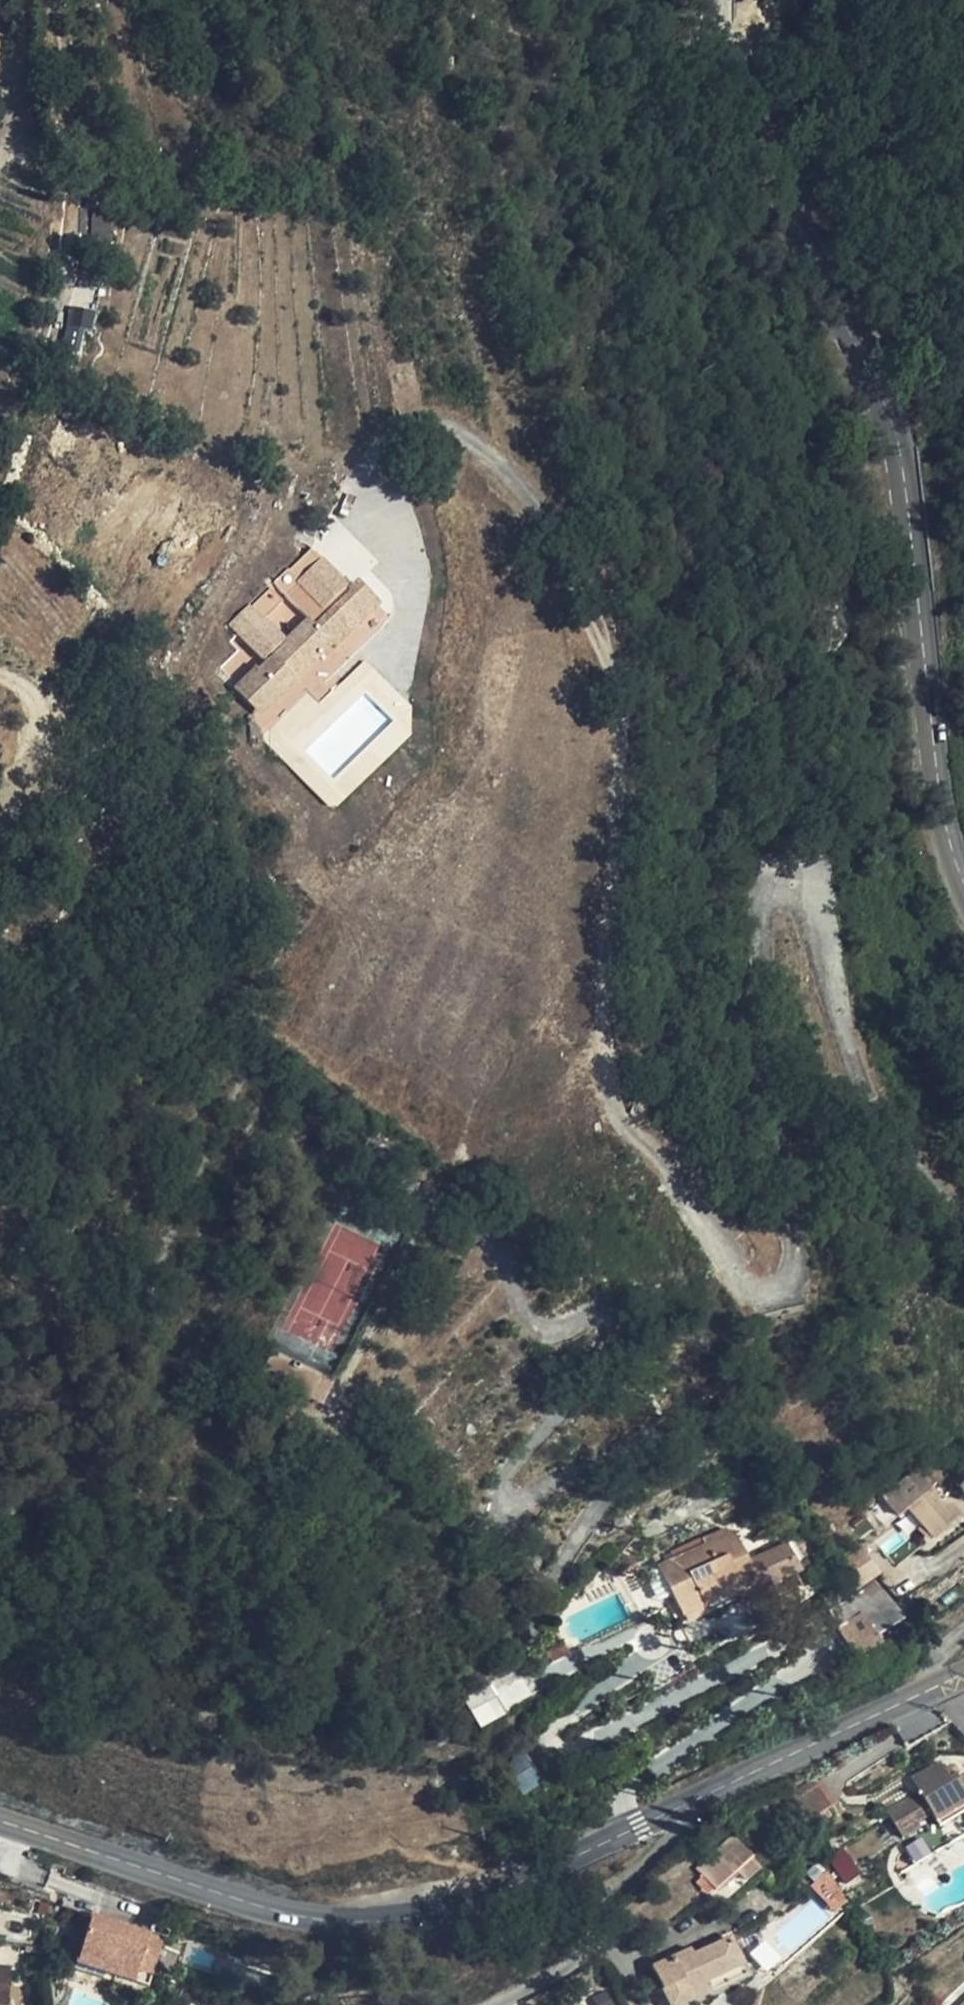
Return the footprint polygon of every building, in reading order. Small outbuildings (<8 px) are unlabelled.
[(64,348),(86,349),(88,309),(67,308),(64,348)] [(351,589),(311,549),(290,569),(289,568),(274,582),(311,619),(287,642),(265,620),(284,600),(271,588),(233,624),(268,660),(240,687),(262,710),(297,677),(296,676),(331,642),(334,645),(377,603),(358,583),(351,589)] [(921,1472),(887,1499),(901,1515),(911,1507),(936,1538),(961,1516),(963,1506),(963,1505),(930,1491),(934,1488),(921,1472)] [(731,1534),(729,1530),(705,1540),(708,1545),(659,1567),(679,1611),(701,1600),(704,1606),(741,1589),(744,1596),(797,1573),(798,1565),(786,1545),(750,1563),(735,1533),(731,1534)] [(864,1588),(891,1627),(905,1618),(876,1580),(864,1588)] [(876,1637),(891,1627),(864,1588),(842,1604),(831,1609),(840,1626),(862,1613),(876,1637)] [(876,1637),(862,1613),(840,1626),(853,1651),(876,1637)] [(943,1762),(913,1779),(920,1792),(888,1810),(904,1837),(922,1827),(919,1822),(933,1814),(941,1827),(963,1813),(963,1775),(961,1777),(958,1773),(951,1776),(949,1772),(943,1762)] [(958,1773),(955,1768),(949,1772),(951,1776),(958,1773)] [(832,1806),(818,1785),(797,1799),(810,1820),(815,1816),(819,1823),(832,1815),(828,1808),(832,1806)] [(754,1856),(734,1835),(696,1868),(703,1876),(714,1889),(716,1891),(741,1868),(754,1856)] [(741,1868),(747,1874),(759,1862),(754,1856),(741,1868)] [(848,1903),(828,1871),(812,1885),(837,1912),(848,1903)] [(714,1889),(703,1876),(697,1881),(708,1895),(714,1889)] [(175,1928),(104,1905),(92,1940),(121,1949),(117,1962),(145,1971),(149,1959),(164,1963),(175,1928)] [(731,1938),(693,1955),(691,1949),(684,1952),(687,1958),(676,1963),(674,1957),(652,1967),(670,2004),(681,2004),(712,1991),(707,1981),(743,1964),(731,1938)] [(121,1949),(92,1940),(88,1952),(117,1962),(121,1949)] [(687,1958),(684,1952),(674,1957),(676,1963),(687,1958)] [(164,1963),(149,1959),(145,1971),(160,1976),(164,1963)] [(0,1962),(0,1999),(21,2000),(22,1963),(0,1962)] [(747,1975),(743,1964),(707,1981),(712,1991),(747,1975)]
